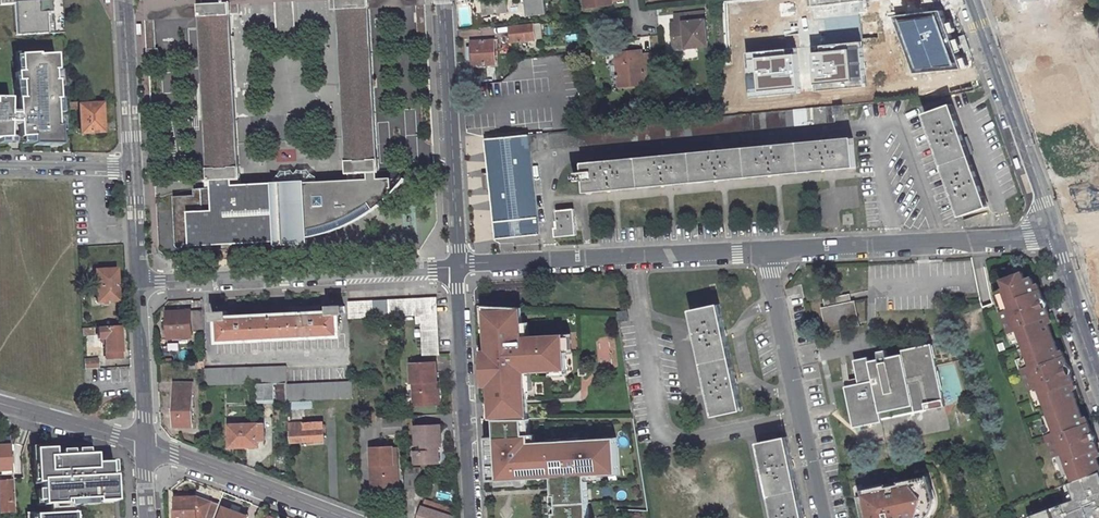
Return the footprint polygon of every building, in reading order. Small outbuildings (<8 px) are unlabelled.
[(13,4),(17,34),(54,32),(52,0),(0,0),(0,5),(13,4)] [(200,5),(210,180),(214,179),(230,178),(240,178),(238,144),(231,16),(230,5),(229,5),(229,0),(216,0),(216,4),(200,5)] [(333,10),(340,10),(340,0),(332,0),(333,10)] [(340,10),(347,138),(349,174),(376,172),(379,172),(370,0),(340,0),(340,10)] [(507,4),(525,2),(527,15),(547,14),(545,0),(483,0),(484,16),(508,13),(507,4)] [(794,0),(752,0),(726,3),(732,59),(772,55),(769,25),(797,21),(794,0)] [(882,1),(885,33),(915,31),(913,0),(888,0),(882,1)] [(295,2),(277,3),(279,42),(297,41),(295,2)] [(239,5),(230,5),(231,16),(239,16),(239,5)] [(677,25),(673,25),(675,51),(697,49),(695,25),(699,24),(698,15),(677,17),(677,25)] [(541,25),(511,28),(513,43),(534,41),(533,33),(542,32),(541,25)] [(956,36),(848,47),(845,48),(846,59),(863,58),(863,59),(885,57),(886,66),(958,60),(956,36)] [(473,49),(468,50),(469,59),(474,59),(474,67),(496,66),(494,41),(473,42),(473,49)] [(157,49),(147,50),(148,65),(158,64),(157,49)] [(642,52),(616,54),(618,71),(619,76),(644,74),(644,78),(653,77),(651,55),(642,56),(642,52)] [(9,139),(9,129),(18,130),(18,138),(32,138),(32,146),(60,146),(59,126),(56,127),(55,101),(58,100),(56,81),(54,81),(53,71),(56,71),(55,55),(37,56),(37,54),(18,55),(19,72),(15,73),(15,82),(20,82),(21,99),(16,98),(17,114),(9,114),(9,98),(0,98),(0,139),(9,139)] [(920,98),(972,92),(970,70),(953,72),(954,78),(918,81),(920,98)] [(544,72),(520,74),(523,102),(547,100),(544,72)] [(579,95),(556,97),(556,105),(579,103),(579,95)] [(79,103),(69,103),(69,110),(79,110),(80,134),(103,133),(103,119),(102,105),(79,106),(79,103)] [(842,105),(529,135),(531,151),(835,121),(834,114),(842,113),(842,105)] [(952,105),(925,114),(950,184),(961,216),(989,206),(952,105)] [(529,135),(486,139),(497,237),(540,234),(531,151),(529,135)] [(853,138),(583,165),(583,173),(573,174),(574,182),(584,181),(586,194),(856,166),(853,138)] [(392,196),(391,196),(391,180),(377,181),(376,172),(349,174),(350,183),(231,189),(230,178),(214,179),(214,190),(194,191),(195,197),(174,198),(176,247),(177,249),(179,250),(181,250),(181,246),(201,245),(202,248),(205,249),(206,249),(206,245),(226,243),(226,244),(226,245),(227,246),(229,248),(231,248),(230,243),(251,242),(252,245),(254,246),(255,246),(255,242),(278,241),(279,244),(291,243),(291,237),(306,236),(306,239),(323,236),(333,233),(343,229),(352,225),(359,221),(371,214),(381,206),(388,200),(392,196)] [(574,212),(558,213),(561,238),(577,237),(574,212)] [(116,269),(96,271),(98,303),(118,301),(117,287),(116,269)] [(1032,276),(1024,278),(1022,271),(1002,278),(1003,279),(1005,285),(999,288),(1006,307),(1002,309),(1009,331),(1014,329),(1017,340),(1023,355),(1026,365),(1022,367),(1030,389),(1034,387),(1041,407),(1047,422),(1050,433),(1046,434),(1054,456),(1058,455),(1065,474),(1068,482),(1074,480),(1098,471),(1098,465),(1096,456),(1093,449),(1097,448),(1094,440),(1091,439),(1089,434),(1091,431),(1088,423),(1084,424),(1082,418),(1072,389),(1070,382),(1073,381),(1071,373),(1067,372),(1065,367),(1067,363),(1065,356),(1061,357),(1058,349),(1048,320),(1045,314),(1049,312),(1046,304),(1043,303),(1041,298),(1043,295),(1040,287),(1036,288),(1034,282),(1032,276)] [(1006,307),(999,288),(1005,285),(1003,279),(997,281),(993,289),(1001,309),(1002,309),(1006,307)] [(860,318),(855,294),(852,294),(850,287),(824,291),(826,299),(822,300),(828,325),(860,318)] [(436,297),(349,302),(350,319),(420,315),(422,356),(439,355),(436,297)] [(739,411),(714,305),(686,312),(711,418),(739,411)] [(228,312),(213,312),(213,321),(219,320),(220,341),(283,339),(339,336),(338,314),(343,314),(343,307),(329,307),(329,315),(282,316),(228,318),(228,312)] [(521,308),(488,307),(489,327),(485,327),(487,352),(489,388),(490,404),(493,404),(495,421),(547,419),(547,403),(527,404),(526,393),(524,367),(532,366),(532,372),(549,371),(566,370),(565,352),(564,335),(528,336),(522,336),(521,323),(521,308)] [(202,309),(167,311),(168,335),(192,335),(192,330),(203,329),(202,309)] [(624,310),(614,312),(616,321),(625,320),(624,310)] [(119,327),(98,328),(98,339),(104,338),(105,360),(116,360),(116,351),(121,351),(120,341),(119,327)] [(1008,331),(1012,342),(1017,340),(1014,329),(1009,331),(1008,331)] [(869,352),(855,355),(860,378),(846,381),(854,420),(946,401),(934,340),(904,346),(905,351),(890,353),(889,345),(880,347),(881,355),(870,357),(869,352)] [(482,354),(480,354),(482,387),(484,387),(484,388),(489,388),(487,352),(482,353),(482,354)] [(1021,367),(1022,367),(1026,365),(1023,355),(1017,357),(1021,367)] [(84,370),(97,368),(97,359),(84,360),(84,370)] [(433,364),(409,366),(410,384),(412,384),(413,406),(433,405),(432,383),(434,383),(433,364)] [(285,367),(205,370),(205,387),(286,384),(285,367)] [(352,381),(286,384),(287,401),(353,398),(352,381)] [(192,382),(174,382),(174,425),(192,425),(192,382)] [(1029,389),(1036,409),(1041,407),(1034,387),(1030,389),(1029,389)] [(487,404),(488,421),(491,421),(495,421),(493,404),(490,404),(487,404)] [(303,431),(289,432),(290,443),(323,441),(322,422),(303,423),(303,431)] [(1047,422),(1041,424),(1045,434),(1046,434),(1050,433),(1047,422)] [(262,424),(229,424),(229,447),(262,446),(262,424)] [(437,427),(412,428),(412,446),(418,445),(419,453),(411,453),(411,465),(435,464),(434,448),(438,448),(437,427)] [(756,443),(774,517),(803,517),(784,437),(756,443)] [(392,438),(371,439),(373,489),(397,488),(396,453),(393,453),(392,438)] [(0,445),(0,469),(1,475),(10,474),(9,445),(0,445)] [(75,510),(70,511),(69,505),(75,505),(74,500),(96,498),(96,502),(97,501),(97,504),(98,504),(98,501),(115,500),(114,483),(111,483),(109,462),(106,462),(106,459),(94,460),(94,453),(53,456),(53,450),(52,447),(33,449),(34,469),(39,469),(40,482),(42,504),(48,504),(48,512),(31,513),(31,517),(75,517),(75,510)] [(1054,456),(1053,456),(1060,476),(1065,474),(1058,455),(1054,456)] [(554,457),(524,457),(524,484),(554,484),(554,457)] [(34,469),(32,469),(33,484),(38,484),(38,483),(40,482),(39,469),(34,469)] [(1074,480),(1081,496),(1030,514),(1031,517),(1098,517),(1098,471),(1074,480)] [(936,496),(929,475),(901,481),(902,485),(897,486),(894,484),(888,486),(888,484),(864,489),(865,494),(861,495),(866,517),(870,517),(927,517),(930,515),(934,510),(935,505),(936,500),(936,496)] [(0,481),(0,510),(12,510),(11,480),(0,481)] [(176,496),(178,517),(215,517),(220,506),(220,505),(212,502),(212,503),(196,496),(176,496)] [(419,517),(453,517),(452,517),(451,508),(425,499),(419,517)] [(245,516),(220,506),(215,517),(244,517),(245,516)] [(606,517),(607,508),(595,507),(595,517),(606,517)]
